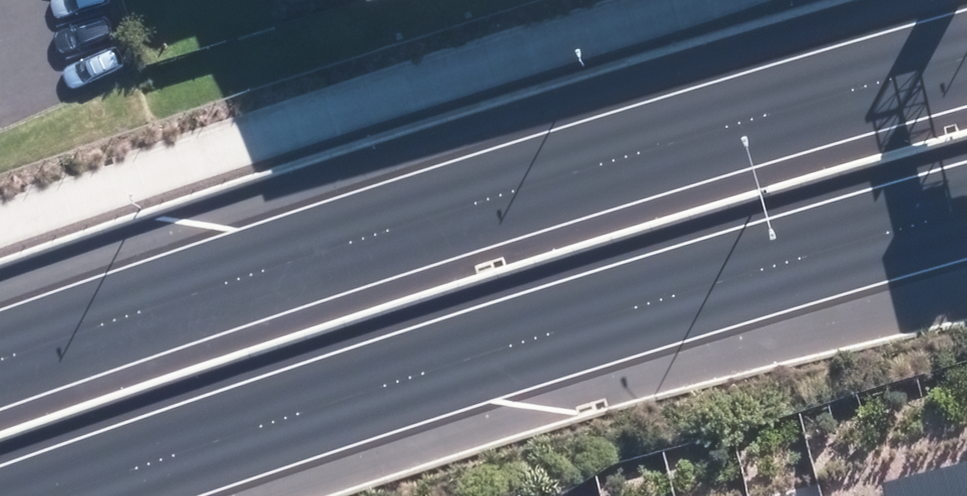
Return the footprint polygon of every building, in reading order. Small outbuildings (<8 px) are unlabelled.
[(373,20),(440,0),(366,0),(373,20)] [(892,474),(897,495),(966,495),(966,455),(892,474)]
